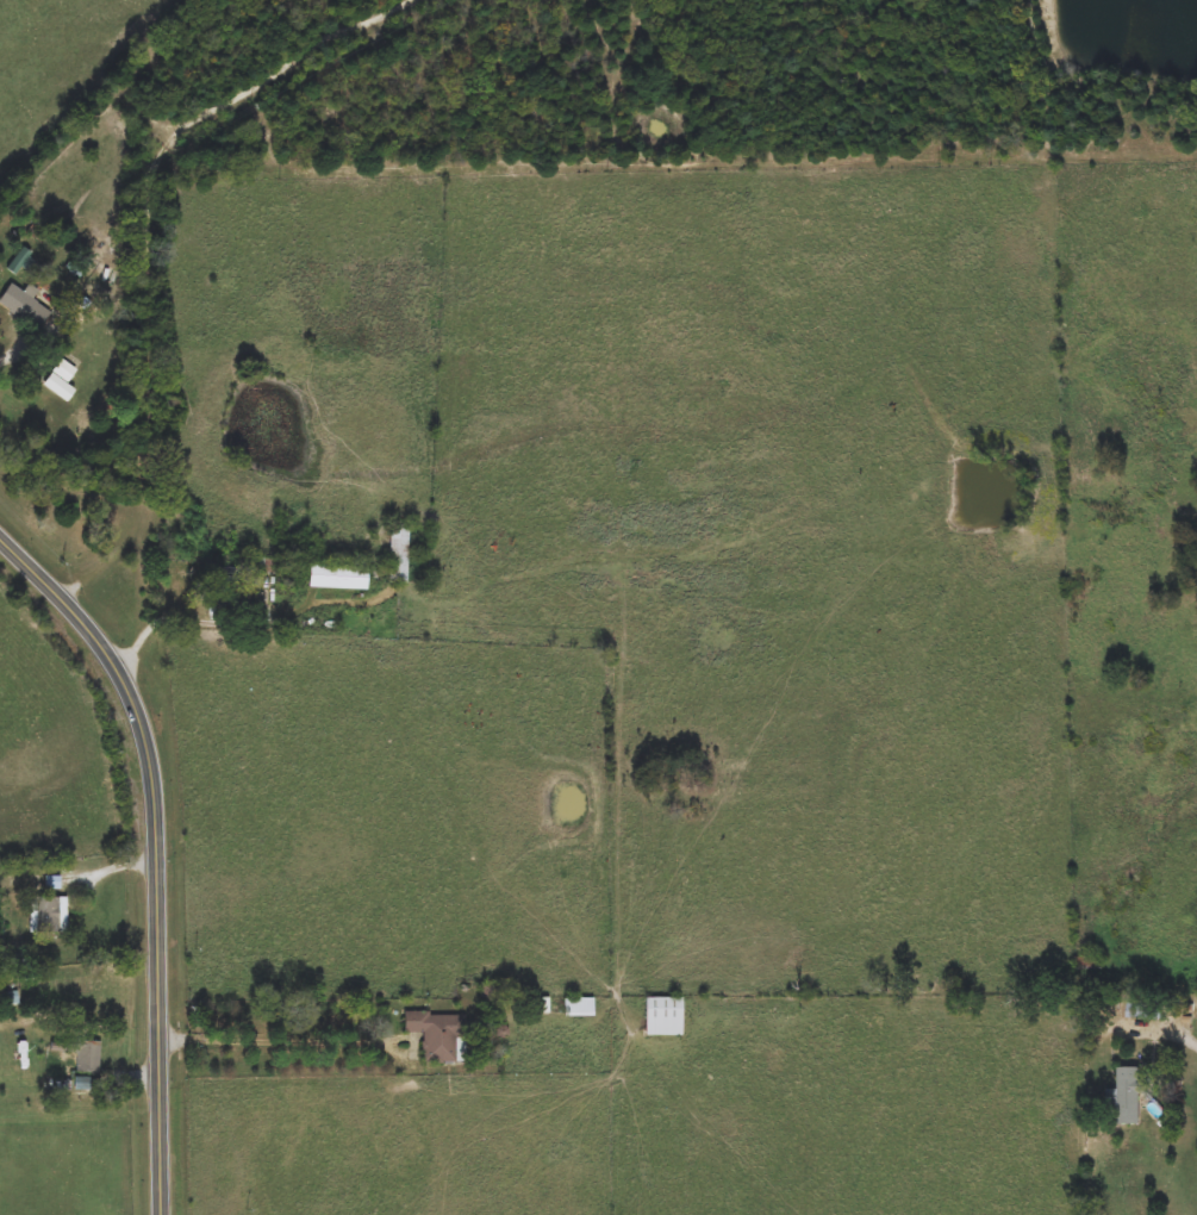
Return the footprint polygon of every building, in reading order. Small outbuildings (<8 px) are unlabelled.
[(36,331),(0,305),(0,301),(12,285),(24,293),(29,285),(38,292),(32,300),(50,313),(36,331)] [(389,584),(389,525),(409,525),(409,584),(389,584)] [(366,588),(310,588),(310,566),(366,566),(366,588)] [(232,568),(232,606),(218,606),(218,568),(232,568)] [(29,934),(29,898),(66,898),(66,934),(29,934)] [(682,998),(682,1036),(646,1036),(646,998),(682,998)] [(565,1016),(565,999),(593,999),(593,1016),(565,1016)] [(1130,1017),(1130,1004),(1153,1004),(1153,1017),(1130,1017)] [(423,1064),(423,1033),(405,1033),(404,1015),(465,1014),(465,1063),(423,1064)] [(100,1073),(76,1073),(76,1054),(55,1054),(55,1045),(100,1045),(100,1073)] [(1140,1124),(1118,1124),(1117,1067),(1140,1067),(1140,1080),(1149,1080),(1149,1094),(1140,1094),(1140,1124)]
